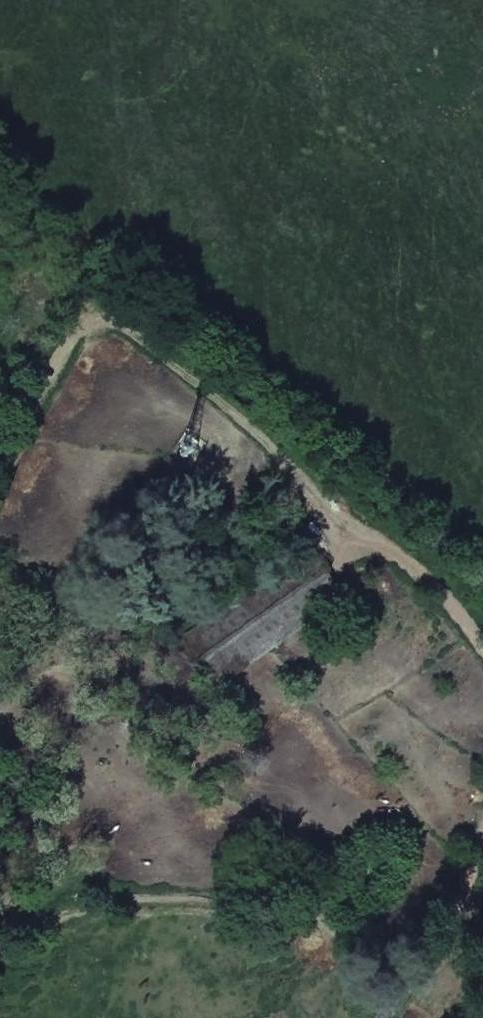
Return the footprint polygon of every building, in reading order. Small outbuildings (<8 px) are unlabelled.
[(182,636),(214,679),(343,583),(313,542),(182,636)]
